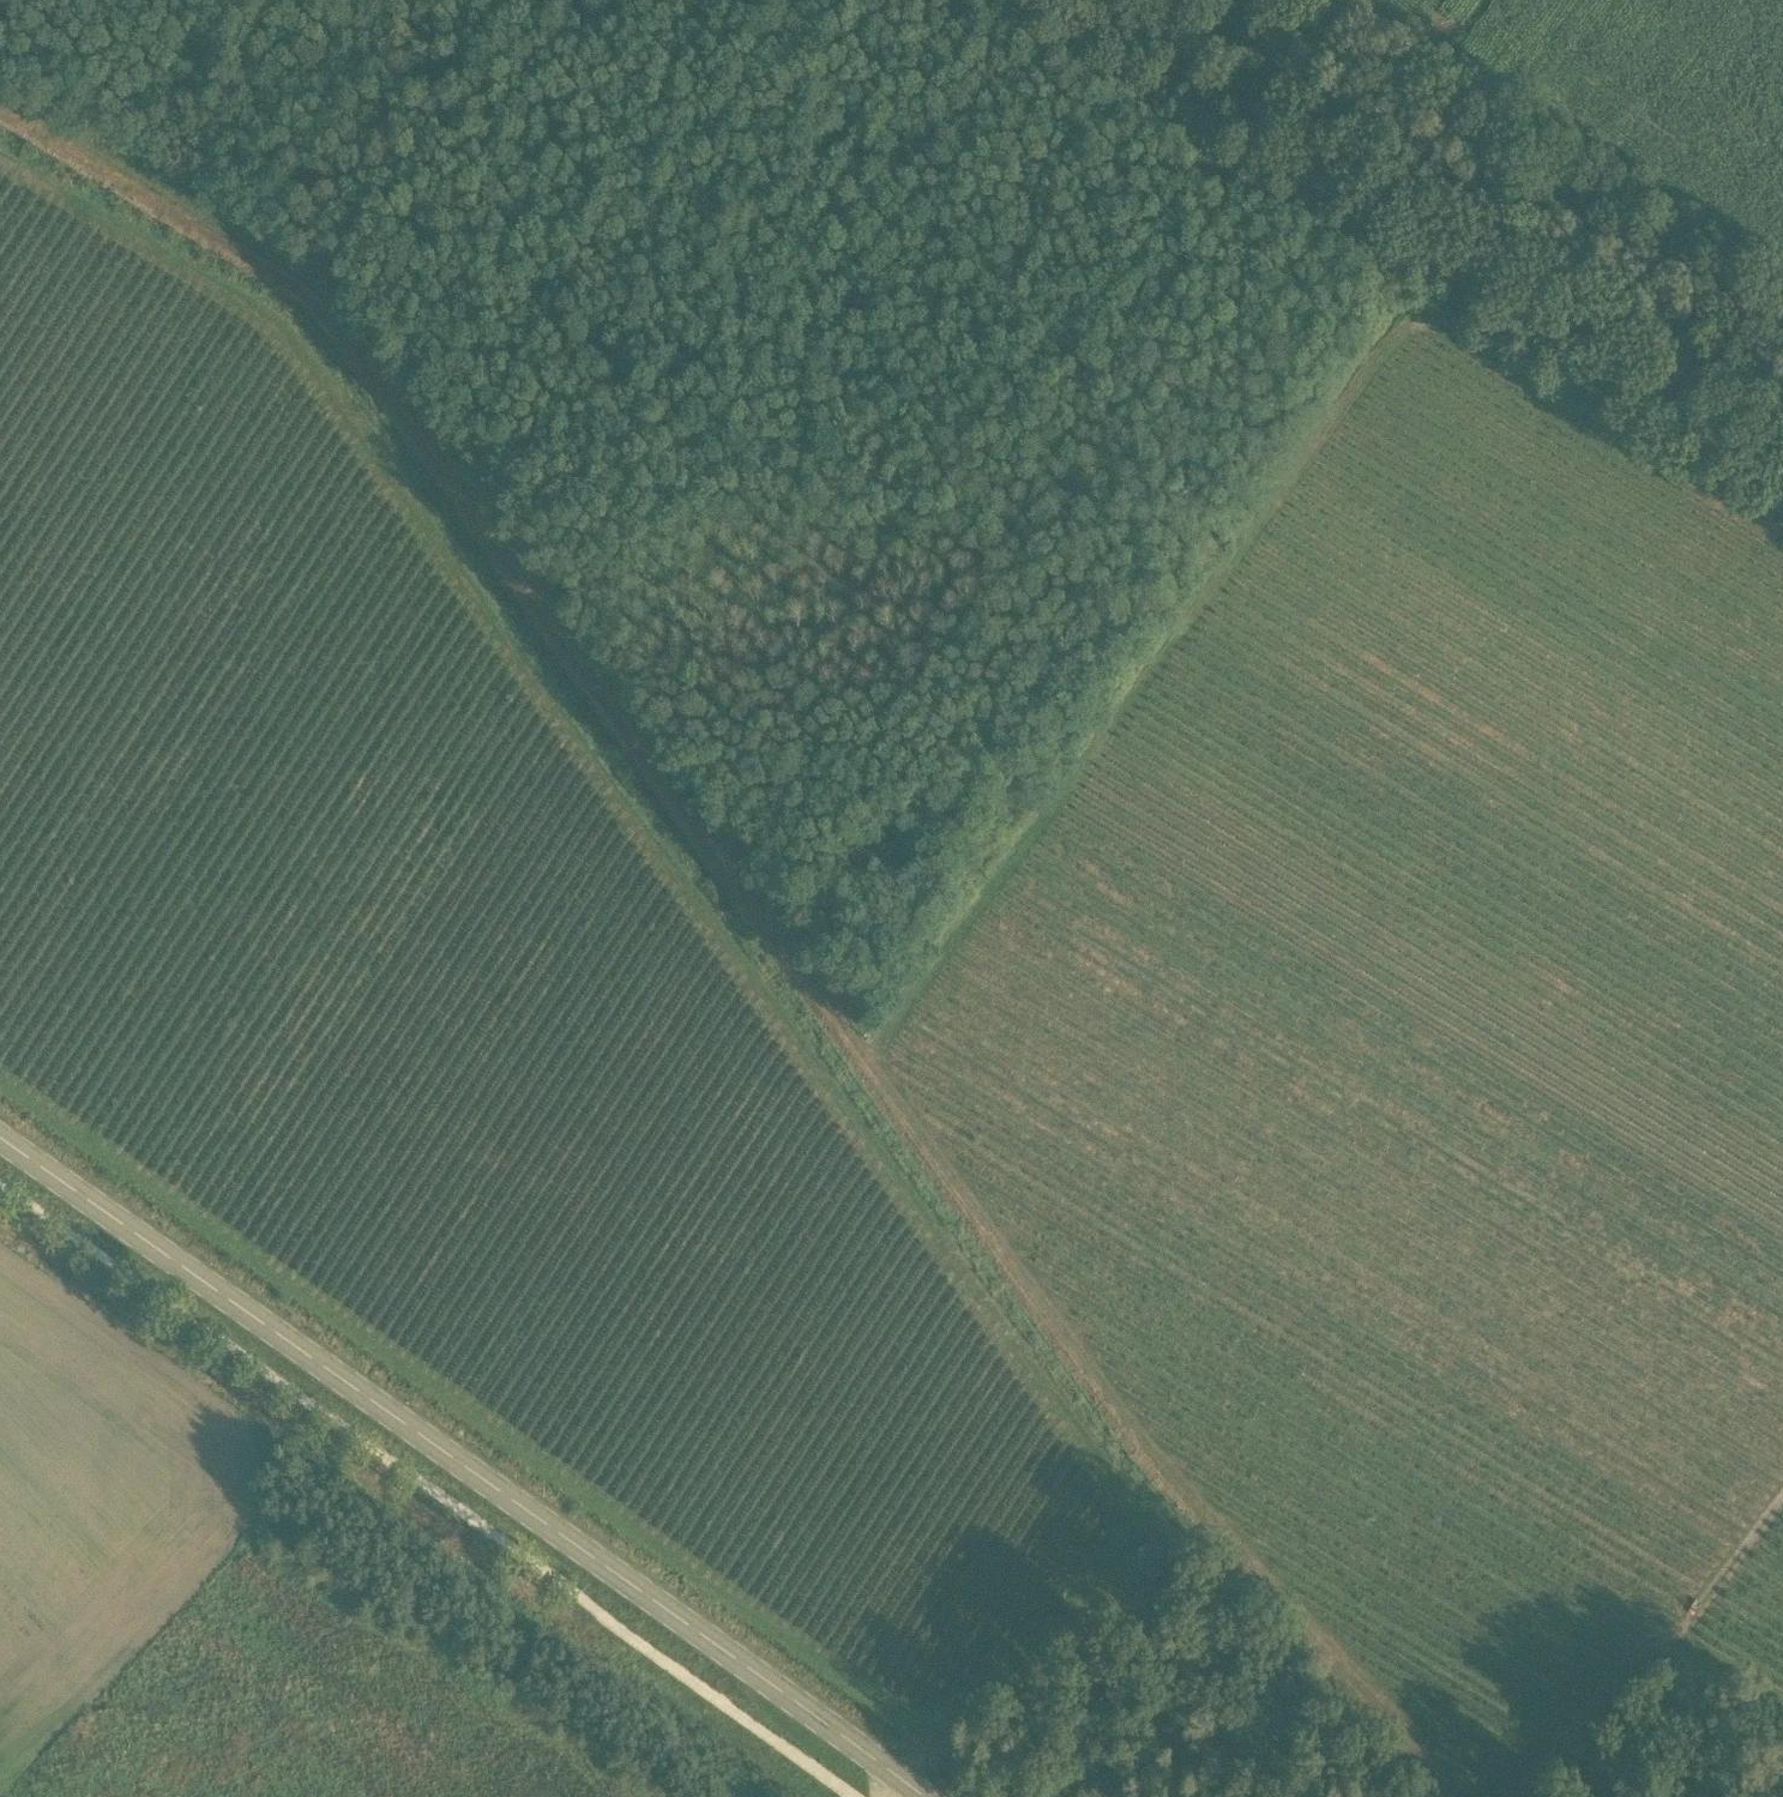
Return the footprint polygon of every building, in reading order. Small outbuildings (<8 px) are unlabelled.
[(1151,1584),(1174,1565),(1168,1558),(1152,1539),(1130,1557),(1141,1571),(1148,1579),(1151,1584)]
